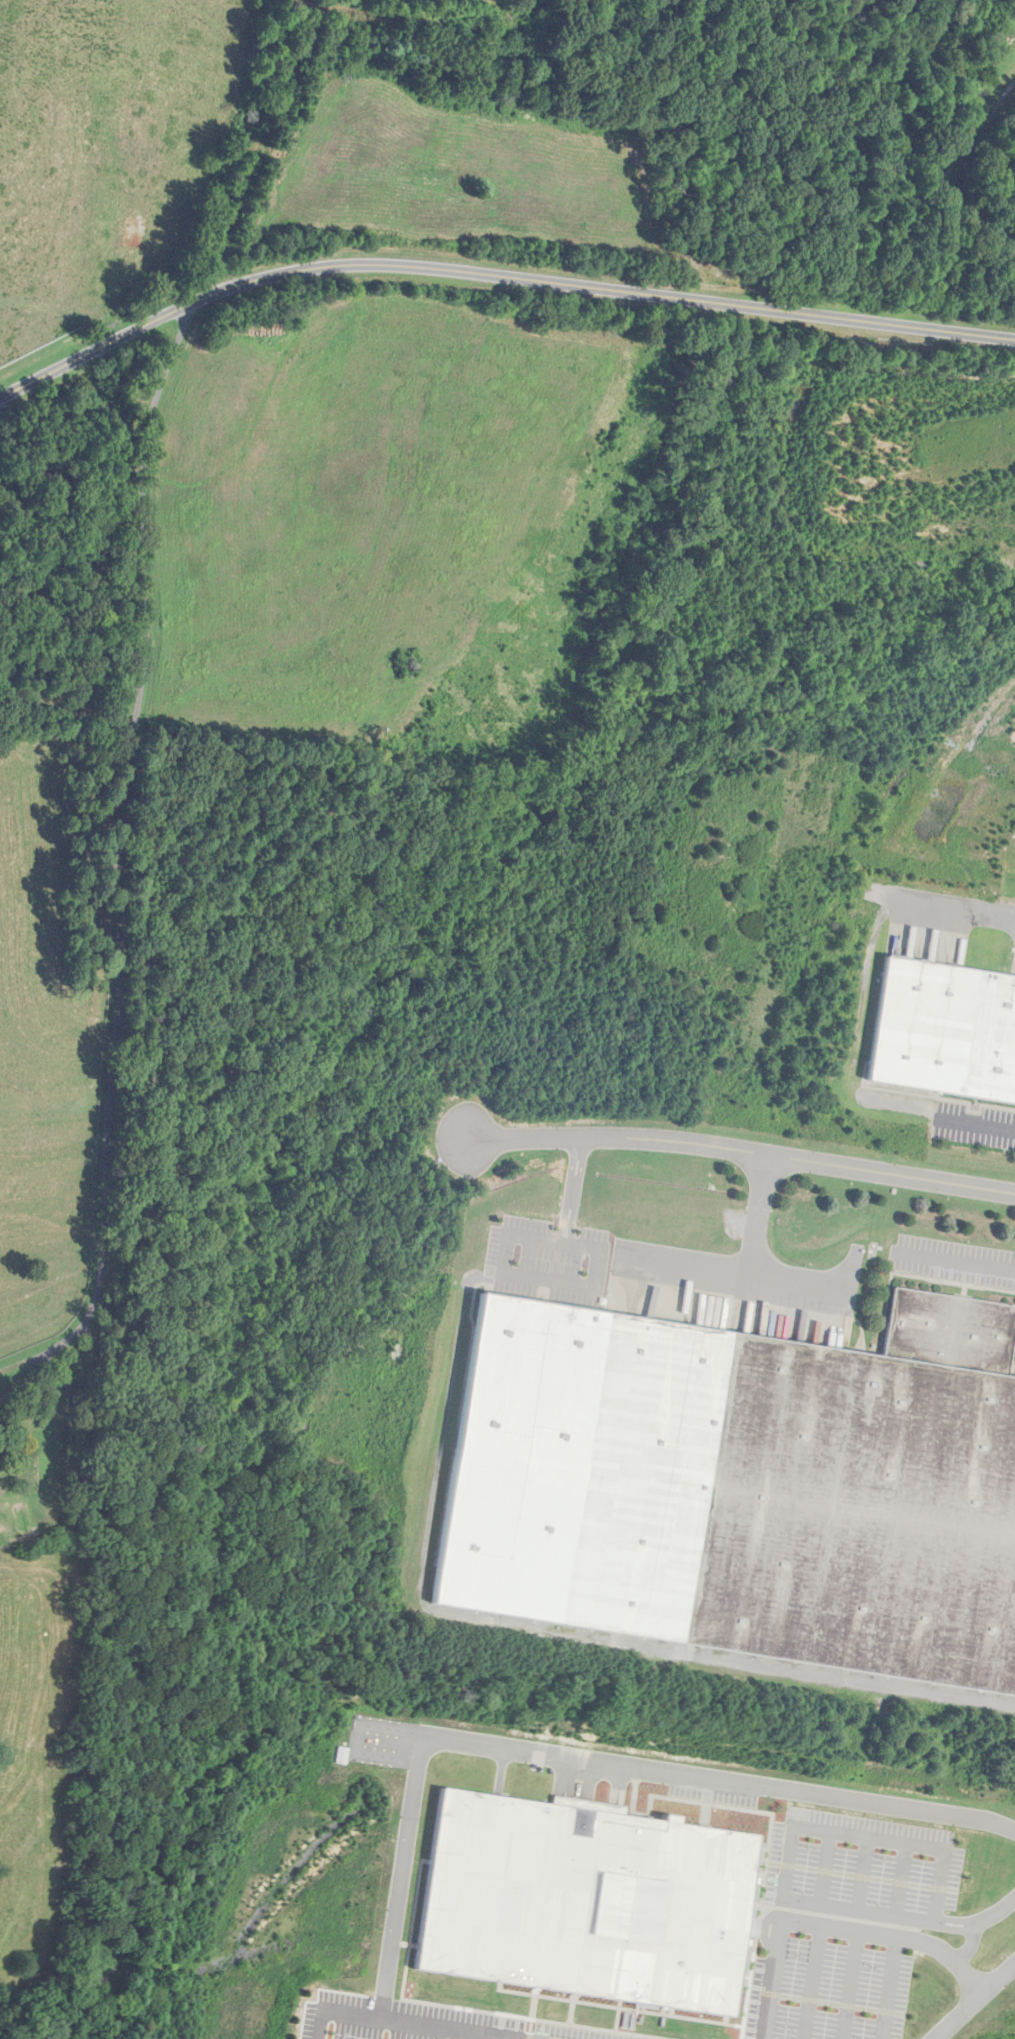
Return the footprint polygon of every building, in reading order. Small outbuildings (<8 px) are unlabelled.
[(882,959),(866,1085),(1014,1104),(1014,976),(882,959)] [(555,1627),(682,1643),(693,1554),(720,1557),(737,1554),(934,1588),(938,1607),(936,1619),(946,1666),(1007,1674),(1009,1673),(1009,1671),(1014,1670),(1014,1380),(1008,1379),(1014,1322),(1014,1304),(892,1288),(884,1352),(599,1316),(555,1627)] [(731,2013),(754,1835),(677,1825),(679,1817),(664,1815),(658,1821),(631,1817),(619,1806),(556,1797),(555,1805),(528,1802),(526,1814),(522,1818),(528,1824),(527,1833),(519,1841),(515,1840),(515,1846),(504,1856),(501,1856),(487,1870),(478,1869),(448,1837),(439,1836),(430,1845),(413,1972),(731,2013)]
